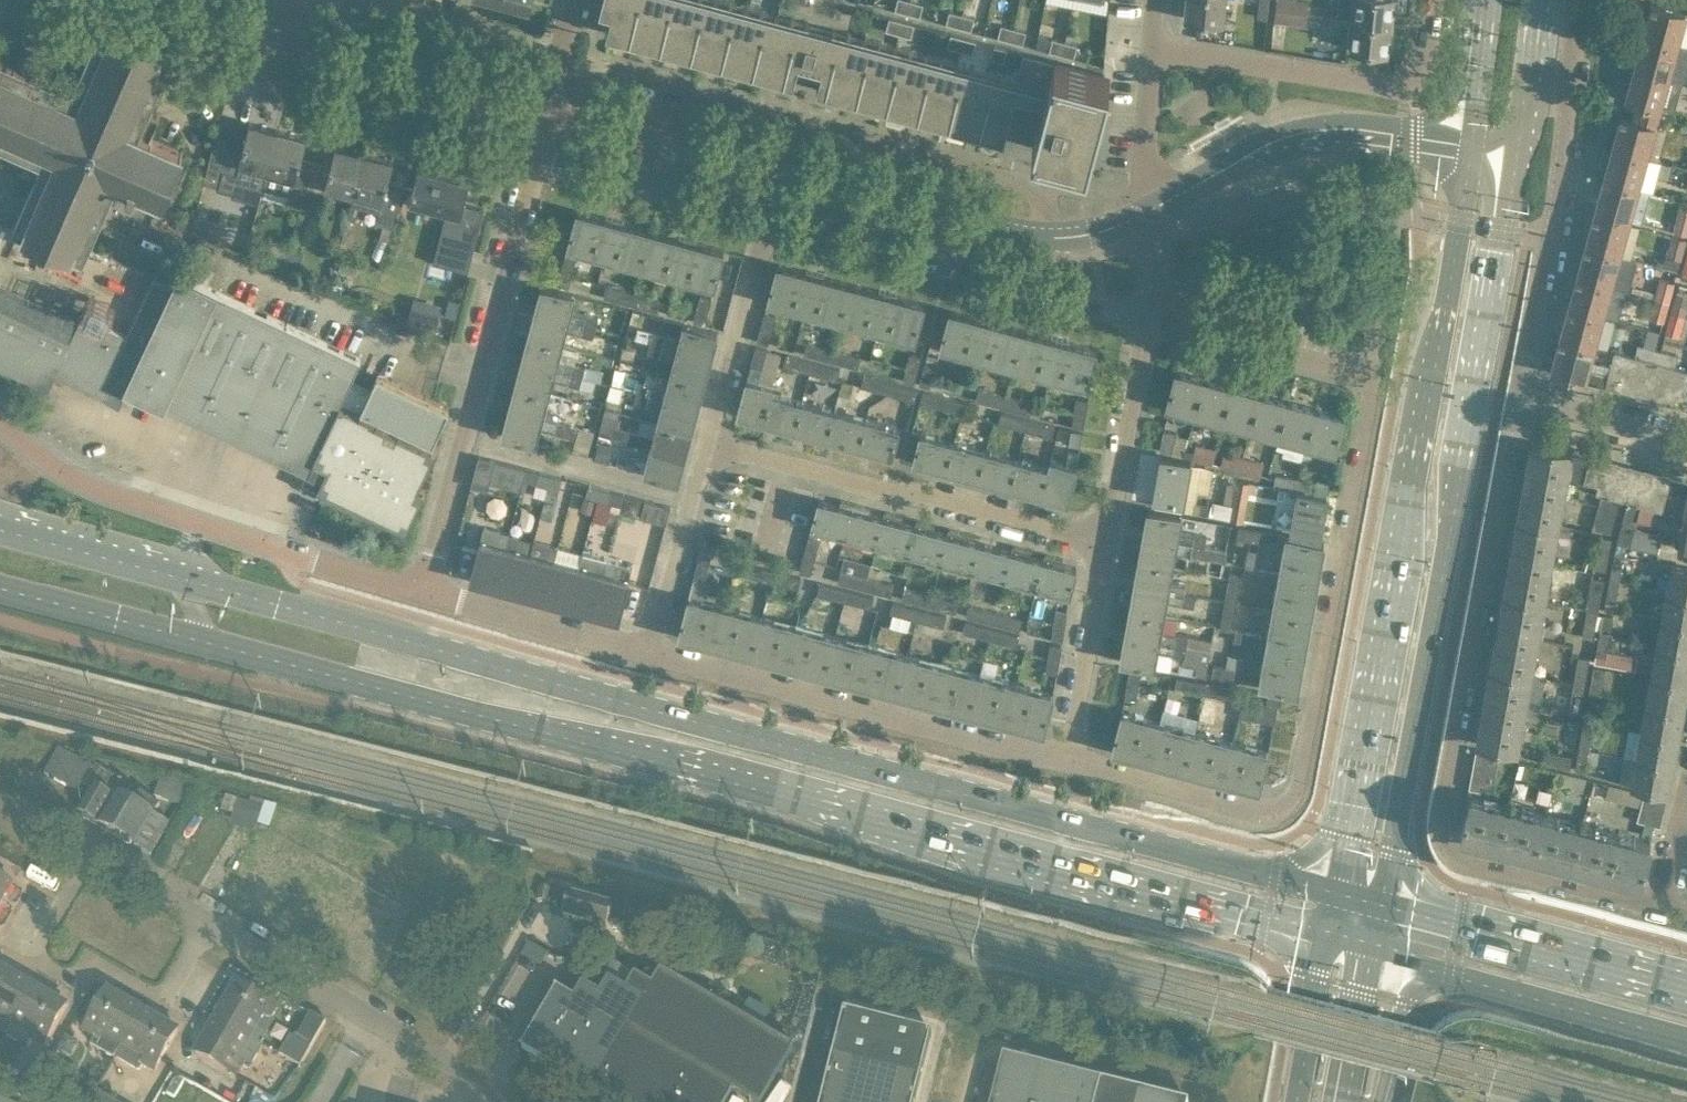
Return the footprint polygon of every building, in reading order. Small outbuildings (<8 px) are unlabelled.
[(501,2),(527,10),(530,0),(502,0),(501,2)] [(793,81),(795,73),(817,79),(815,86),(1003,136),(1003,134),(1032,142),(1031,144),(1087,158),(1110,75),(1054,60),(1054,62),(1022,53),(1017,78),(726,0),(601,0),(599,9),(611,12),(606,31),(793,81)] [(909,0),(896,0),(894,10),(906,13),(910,0),(909,0)] [(919,16),(922,4),(910,0),(906,13),(919,16)] [(1225,0),(1186,0),(1184,18),(1222,22),(1225,0)] [(1269,1),(1262,0),(1259,0),(1257,17),(1267,18),(1269,1)] [(1290,0),(1278,0),(1277,8),(1288,10),(1289,3),(1290,3),(1290,0)] [(1309,0),(1290,0),(1290,3),(1289,3),(1288,10),(1308,12),(1309,0)] [(1349,17),(1388,22),(1390,0),(1340,0),(1338,16),(1349,17)] [(1676,45),(1685,12),(1650,3),(1641,34),(1676,45)] [(102,24),(101,24),(89,50),(85,48),(80,61),(84,62),(78,76),(74,74),(68,88),(29,71),(40,43),(43,44),(51,42),(59,24),(56,15),(38,7),(31,9),(22,28),(26,37),(28,38),(16,65),(0,58),(0,143),(37,159),(31,172),(34,174),(28,188),(24,186),(20,198),(23,200),(12,226),(23,231),(23,233),(70,253),(70,252),(82,257),(98,223),(171,255),(181,232),(150,218),(158,198),(163,200),(182,153),(149,138),(159,117),(148,112),(172,56),(160,50),(161,49),(113,27),(112,29),(102,24)] [(1306,23),(1308,12),(1288,10),(1277,8),(1276,19),(1306,23)] [(961,14),(949,11),(945,23),(958,27),(961,14)] [(970,30),(974,17),(961,14),(958,27),(970,30)] [(898,34),(901,21),(888,17),(885,30),(898,34)] [(1384,49),(1388,22),(1349,17),(1348,25),(1346,44),(1368,47),(1367,49),(1378,51),(1378,48),(1384,49)] [(914,24),(901,21),(898,34),(910,37),(914,24)] [(1013,28),(1000,24),(997,37),(1009,41),(1013,28)] [(1022,44),(1025,31),(1013,28),(1009,41),(1022,44)] [(959,50),(963,37),(950,34),(947,47),(959,50)] [(1641,34),(1632,66),(1682,80),(1683,80),(1686,64),(1686,48),(1676,45),(1641,34)] [(975,41),(963,37),(959,50),(972,53),(975,41)] [(1064,41),(1052,38),(1048,51),(1061,54),(1064,41)] [(1073,58),(1077,45),(1064,41),(1061,54),(1073,58)] [(1006,49),(993,45),(990,58),(1003,62),(1006,49)] [(1638,101),(1666,109),(1673,111),(1682,80),(1632,66),(1624,97),(1638,101)] [(1633,119),(1654,124),(1661,126),(1666,109),(1638,101),(1633,119)] [(1619,115),(1611,146),(1645,156),(1654,124),(1633,119),(1619,115)] [(210,151),(202,181),(232,189),(234,180),(263,188),(267,171),(269,171),(280,131),(248,123),(243,141),(228,137),(223,154),(210,151)] [(306,138),(280,131),(269,171),(267,171),(263,188),(290,195),(288,202),(302,206),(306,193),(308,193),(316,161),(302,157),(306,138)] [(353,194),(364,153),(335,146),(330,164),(316,161),(308,193),(323,197),(326,185),(341,189),(342,186),(354,189),(353,194)] [(1637,187),(1645,157),(1647,157),(1647,156),(1611,146),(1602,177),(1637,187)] [(353,194),(350,204),(351,204),(352,201),(366,205),(365,208),(379,212),(376,222),(383,224),(392,227),(404,184),(394,181),(391,183),(391,184),(387,183),(393,161),(364,153),(353,194)] [(421,164),(413,193),(411,201),(447,211),(433,261),(468,271),(484,209),(471,206),(470,211),(462,209),(470,182),(456,178),(457,174),(421,164)] [(1627,222),(1637,187),(1602,177),(1592,212),(1584,242),(1619,252),(1627,222)] [(715,285),(725,245),(576,206),(565,246),(715,285)] [(1674,231),(1686,235),(1686,234),(1686,213),(1680,211),(1674,231)] [(1668,256),(1680,259),(1685,239),(1673,236),(1668,256)] [(1610,285),(1619,252),(1584,242),(1575,276),(1610,285)] [(775,262),(766,302),(917,336),(926,296),(775,262)] [(320,339),(178,274),(173,285),(154,276),(127,335),(81,313),(68,340),(0,308),(0,367),(46,389),(54,372),(120,404),(127,388),(306,472),(306,473),(308,473),(310,468),(323,474),(317,487),(319,488),(350,502),(390,521),(407,529),(426,489),(418,486),(436,448),(430,445),(448,406),(438,402),(433,399),(377,373),(358,412),(338,403),(359,357),(320,339)] [(1602,316),(1610,285),(1575,276),(1566,306),(1602,316)] [(1674,282),(1661,279),(1656,298),(1668,301),(1674,282)] [(539,283),(500,432),(537,442),(575,292),(539,283)] [(1675,291),(1669,312),(1684,316),(1686,307),(1686,294),(1675,291)] [(1663,322),(1668,301),(1656,298),(1651,319),(1663,322)] [(1593,347),(1602,316),(1566,306),(1558,337),(1593,347)] [(1090,384),(1100,344),(948,307),(938,348),(1090,384)] [(1679,335),(1684,316),(1669,312),(1664,331),(1679,335)] [(643,471),(680,480),(717,328),(681,319),(643,471)] [(1587,370),(1593,347),(1558,337),(1549,370),(1605,385),(1606,380),(1607,375),(1587,370)] [(753,343),(736,414),(895,452),(902,423),(795,397),(798,388),(832,396),(843,350),(807,342),(804,355),(753,343)] [(1655,361),(1658,350),(1638,344),(1635,356),(1655,361)] [(1655,361),(1635,356),(1614,350),(1613,353),(1607,375),(1606,380),(1646,392),(1655,361)] [(1675,367),(1678,355),(1658,350),(1655,361),(1675,367)] [(1675,367),(1655,361),(1646,392),(1686,403),(1686,402),(1686,371),(1675,367)] [(1174,367),(1165,407),(1339,449),(1349,410),(1174,367)] [(610,458),(616,412),(601,410),(596,457),(610,458)] [(1558,527),(1569,463),(1588,468),(1590,459),(1591,455),(1573,450),(1572,452),(1531,444),(1531,446),(1532,446),(1530,461),(1528,461),(1518,520),(1558,527)] [(1220,464),(1261,474),(1264,459),(1224,449),(1220,464)] [(1154,500),(1188,501),(1191,455),(1157,453),(1154,500)] [(1619,501),(1628,469),(1590,459),(1588,468),(1584,482),(1598,487),(1596,494),(1600,496),(1617,500),(1619,501)] [(521,490),(526,468),(495,460),(489,482),(521,490)] [(1660,512),(1666,489),(1668,480),(1631,470),(1623,502),(1627,503),(1653,510),(1660,512)] [(547,485),(550,475),(539,472),(536,482),(547,485)] [(559,484),(561,478),(550,475),(547,485),(558,488),(559,484)] [(1213,498),(1209,512),(1243,520),(1253,481),(1231,475),(1224,501),(1213,498)] [(1686,485),(1686,484),(1686,481),(1669,476),(1668,480),(1666,489),(1686,495),(1686,485)] [(597,499),(599,488),(588,485),(585,496),(597,499)] [(1261,686),(1301,692),(1331,492),(1292,486),(1261,686)] [(607,502),(610,491),(599,488),(597,499),(607,502)] [(1612,516),(1617,500),(1600,496),(1596,511),(1612,516)] [(1072,590),(1079,561),(817,498),(810,527),(1072,590)] [(670,507),(644,500),(640,517),(665,524),(670,507)] [(1627,503),(1622,522),(1635,526),(1636,522),(1649,525),(1653,510),(1627,503)] [(1144,505),(1121,660),(1159,665),(1183,511),(1144,505)] [(1608,531),(1612,516),(1596,511),(1592,526),(1608,531)] [(1545,601),(1558,527),(1518,520),(1515,535),(1517,535),(1506,594),(1545,601)] [(1629,547),(1633,530),(1635,526),(1622,522),(1616,544),(1629,547)] [(495,585),(508,533),(484,526),(470,578),(495,585)] [(810,571),(821,532),(810,529),(799,568),(810,571)] [(1661,538),(1633,530),(1629,547),(1657,553),(1661,538)] [(1610,537),(1597,535),(1595,551),(1607,553),(1610,537)] [(544,598),(554,559),(553,559),(557,546),(533,540),(530,552),(519,591),(544,598)] [(505,546),(495,585),(519,591),(530,552),(505,546)] [(1605,570),(1607,553),(1595,551),(1592,568),(1605,570)] [(593,611),(607,559),(582,552),(578,565),(579,566),(569,604),(593,611)] [(888,592),(891,582),(868,575),(872,561),(844,554),(837,578),(888,592)] [(579,566),(578,565),(554,559),(544,598),(569,604),(579,566)] [(632,566),(610,560),(607,559),(593,611),(618,617),(632,566)] [(1611,560),(1608,583),(1618,585),(1622,562),(1611,560)] [(1672,566),(1668,593),(1686,596),(1686,568),(1672,566)] [(1592,576),(1589,591),(1601,593),(1604,578),(1592,576)] [(818,582),(815,598),(847,604),(846,613),(869,616),(873,591),(818,582)] [(1615,602),(1618,585),(1608,583),(1605,600),(1615,602)] [(896,600),(889,625),(908,630),(911,618),(944,627),(952,598),(905,585),(900,601),(896,600)] [(1598,609),(1601,593),(1589,591),(1587,607),(1598,609)] [(1668,593),(1663,620),(1686,624),(1686,596),(1668,593)] [(1531,675),(1545,601),(1506,594),(1503,610),(1502,610),(1494,652),(1496,652),(1493,668),(1531,675)] [(686,598),(676,638),(1046,727),(1056,686),(686,598)] [(1017,643),(1024,616),(969,603),(963,630),(1017,643)] [(1596,623),(1598,609),(1587,607),(1584,621),(1596,623)] [(1611,615),(1601,614),(1597,638),(1607,639),(1611,615)] [(1662,620),(1658,647),(1686,652),(1686,624),(1662,620)] [(1593,637),(1596,623),(1584,621),(1582,635),(1593,637)] [(1212,635),(1213,625),(1192,623),(1191,633),(1212,635)] [(1183,664),(1207,667),(1211,637),(1187,634),(1183,664)] [(1634,669),(1636,655),(1605,650),(1607,639),(1597,638),(1593,662),(1634,669)] [(1658,647),(1653,674),(1648,704),(1684,711),(1686,693),(1686,652),(1658,647)] [(1588,657),(1576,655),(1574,669),(1585,671),(1588,657)] [(1599,695),(1603,675),(1604,668),(1595,666),(1590,694),(1599,695)] [(1518,750),(1531,675),(1493,668),(1490,685),(1488,684),(1481,726),(1483,726),(1480,742),(1478,741),(1478,743),(1518,750)] [(1583,685),(1585,671),(1574,669),(1572,683),(1583,685)] [(1580,701),(1583,685),(1572,683),(1569,699),(1580,701)] [(1269,741),(1281,695),(1245,686),(1234,732),(1269,741)] [(1595,716),(1599,695),(1590,694),(1586,714),(1588,715),(1595,716)] [(1578,712),(1580,701),(1569,699),(1567,711),(1578,712)] [(1679,738),(1684,711),(1648,704),(1643,731),(1679,738)] [(1119,713),(1110,754),(1263,785),(1271,743),(1119,713)] [(1591,729),(1581,727),(1577,748),(1587,750),(1591,729)] [(1674,764),(1679,738),(1643,731),(1638,758),(1674,764)] [(121,783),(57,748),(43,775),(75,794),(80,786),(90,792),(88,795),(77,814),(97,825),(121,783)] [(1583,771),(1587,750),(1577,748),(1573,769),(1583,771)] [(1474,763),(1498,767),(1501,753),(1477,749),(1474,763)] [(1554,764),(1556,752),(1544,749),(1541,761),(1554,764)] [(1569,756),(1556,752),(1554,764),(1566,767),(1569,756)] [(1669,791),(1674,764),(1638,758),(1634,785),(1669,791)] [(1498,767),(1474,763),(1472,774),(1484,776),(1496,779),(1498,767)] [(1472,774),(1470,788),(1482,790),(1482,788),(1484,776),(1472,774)] [(1496,779),(1484,776),(1482,788),(1494,790),(1496,779)] [(155,798),(179,807),(190,788),(163,778),(155,798)] [(124,841),(148,799),(140,794),(134,805),(124,800),(131,789),(121,783),(97,825),(124,841)] [(1664,813),(1667,799),(1645,794),(1642,807),(1664,813)] [(1473,795),(1462,835),(1494,843),(1492,850),(1503,852),(1504,846),(1535,854),(1546,814),(1497,801),(1473,795)] [(237,798),(232,816),(258,823),(263,805),(237,798)] [(151,857),(162,838),(169,825),(153,816),(159,805),(148,799),(124,841),(136,848),(151,857)] [(1661,827),(1664,813),(1642,807),(1638,821),(1661,827)] [(1609,873),(1619,834),(1546,814),(1535,854),(1567,863),(1565,869),(1576,872),(1578,865),(1609,873)] [(1641,882),(1652,843),(1629,836),(1619,834),(1609,873),(1641,882)] [(12,886),(0,879),(0,906),(12,886)] [(537,900),(547,903),(550,892),(540,889),(537,900)] [(569,896),(563,918),(605,930),(611,908),(569,896)] [(4,1035),(31,987),(0,969),(0,1033),(4,1035)] [(660,973),(651,987),(634,977),(625,992),(608,982),(600,998),(582,986),(574,1001),(558,993),(556,992),(520,1052),(521,1053),(556,1073),(590,1093),(591,1093),(606,1101),(728,1101),(732,1094),(746,1101),(763,1101),(793,1050),(660,973)] [(236,984),(215,1020),(261,1046),(274,1023),(269,1020),(276,1007),(236,984)] [(67,1007),(31,987),(4,1035),(26,1048),(31,1040),(44,1048),(56,1027),(67,1007)] [(106,992),(95,1011),(83,1032),(90,1036),(86,1043),(90,1045),(89,1047),(114,1061),(142,1012),(106,992)] [(178,1033),(142,1012),(114,1061),(137,1075),(143,1065),(155,1073),(167,1052),(178,1033)] [(300,1068),(315,1042),(326,1023),(311,1014),(295,1042),(289,1039),(279,1056),(300,1068)] [(931,1036),(843,1014),(821,1101),(915,1101),(931,1036)] [(261,1046),(215,1020),(195,1056),(236,1079),(242,1067),(249,1071),(262,1048),(260,1047),(261,1046)] [(1002,1059),(992,1101),(1171,1101),(1002,1059)] [(58,1071),(51,1083),(65,1091),(72,1079),(58,1071)] [(96,1093),(91,1101),(111,1101),(96,1093)]
